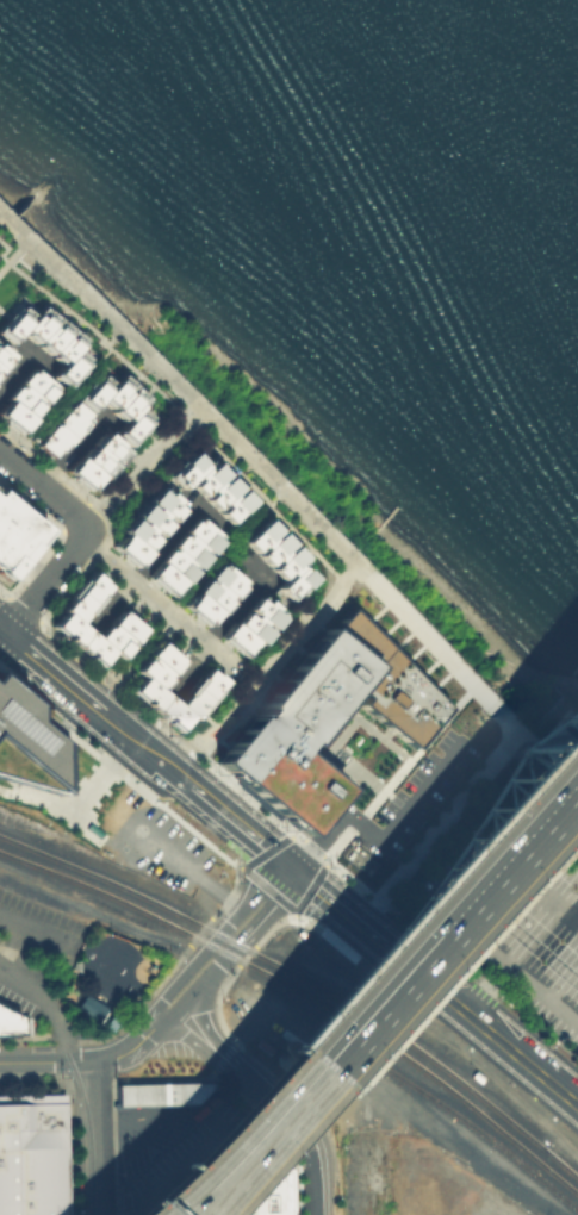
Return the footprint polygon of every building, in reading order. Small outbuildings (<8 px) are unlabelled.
[(7,342),(0,336),(0,321),(12,305),(14,307),(18,304),(29,312),(30,311),(35,314),(37,312),(48,320),(44,324),(48,326),(51,323),(60,331),(57,334),(62,337),(64,335),(74,342),(70,347),(82,356),(80,360),(82,361),(61,386),(45,373),(57,359),(19,328),(7,342)] [(10,356),(0,347),(0,368),(10,356)] [(18,430),(0,415),(0,408),(8,399),(4,394),(12,384),(14,386),(17,382),(14,380),(24,369),(26,372),(30,367),(51,385),(27,413),(30,416),(18,430)] [(61,442),(54,450),(52,449),(48,454),(33,442),(38,436),(36,435),(48,422),(50,423),(52,419),(51,418),(63,404),(64,405),(87,378),(88,379),(91,376),(102,386),(110,376),(120,385),(117,388),(120,392),(123,390),(132,397),(130,400),(133,403),(132,404),(147,416),(124,443),(107,430),(119,416),(97,397),(79,417),(80,418),(74,425),(76,426),(62,443),(61,442)] [(79,457),(100,430),(124,449),(100,476),(98,475),(87,487),(66,469),(73,461),(72,460),(75,455),(79,457)] [(178,463),(175,461),(186,450),(197,460),(195,461),(198,463),(197,465),(200,468),(207,461),(218,472),(211,479),(213,481),(220,475),(231,485),(224,492),(228,494),(234,488),(244,498),(223,521),(212,510),(219,503),(216,500),(210,506),(199,497),(205,490),(203,487),(197,493),(186,482),(192,476),(188,473),(176,485),(166,475),(178,463)] [(160,493),(163,490),(179,504),(143,548),(145,549),(133,563),(112,546),(123,532),(118,528),(128,517),(136,523),(138,521),(130,513),(139,501),(148,509),(150,505),(143,499),(153,487),(160,493)] [(2,575),(0,573),(0,491),(43,525),(29,543),(24,540),(12,554),(17,557),(2,575)] [(145,573),(157,560),(156,559),(166,547),(167,548),(168,547),(167,544),(176,532),(179,534),(181,530),(180,529),(189,517),(191,519),(195,513),(217,531),(212,536),(216,538),(206,550),(203,548),(200,552),(203,554),(193,566),(189,563),(188,566),(191,568),(181,580),(179,578),(167,591),(145,573)] [(294,565),(297,562),(309,574),(286,597),(274,586),(286,574),(281,569),(275,577),(266,567),(272,560),(268,556),(262,562),(251,552),(257,547),(255,544),(249,550),(238,540),(260,517),(271,528),(263,535),(266,537),(273,530),(285,541),(276,548),(280,552),(287,543),(298,554),(290,561),(294,565)] [(229,593),(226,597),(229,599),(218,612),(216,610),(205,622),(184,604),(193,592),(191,590),(201,577),(204,579),(207,575),(205,573),(213,562),(216,565),(219,561),(241,579),(238,582),(241,585),(231,596),(229,593)] [(51,623),(62,609),(58,606),(66,597),(68,598),(83,580),(81,579),(89,569),(107,584),(76,619),(93,634),(102,623),(104,624),(118,608),(141,627),(130,640),(126,637),(123,642),(126,644),(116,656),(108,650),(98,662),(87,653),(89,652),(85,647),(82,649),(66,635),(68,634),(63,629),(61,631),(51,623)] [(255,642),(253,640),(242,653),(219,633),(230,619),(231,621),(241,610),(247,616),(250,611),(243,605),(251,594),(259,602),(262,597),(280,612),(255,642)] [(218,762),(331,625),(335,629),(353,606),(450,708),(417,748),(363,704),(369,697),(361,691),(315,747),(311,744),(304,753),(349,790),(310,837),(218,762)] [(145,659),(148,656),(145,654),(157,638),(180,658),(157,685),(176,700),(206,666),(223,679),(192,716),(189,715),(179,728),(167,718),(169,717),(163,712),(162,715),(144,700),(147,698),(141,694),(139,696),(130,687),(142,674),(132,667),(142,656),(145,659)] [(60,793),(56,723),(0,677),(0,776),(60,793)] [(30,1035),(0,1036),(0,1010),(10,1015),(21,1018),(30,1017),(30,1035)] [(204,1096),(193,1107),(117,1108),(117,1085),(217,1083),(204,1096)] [(63,1092),(0,1094),(0,1214),(65,1214),(63,1092)] [(279,1166),(243,1210),(290,1209),(288,1166),(279,1166)]
